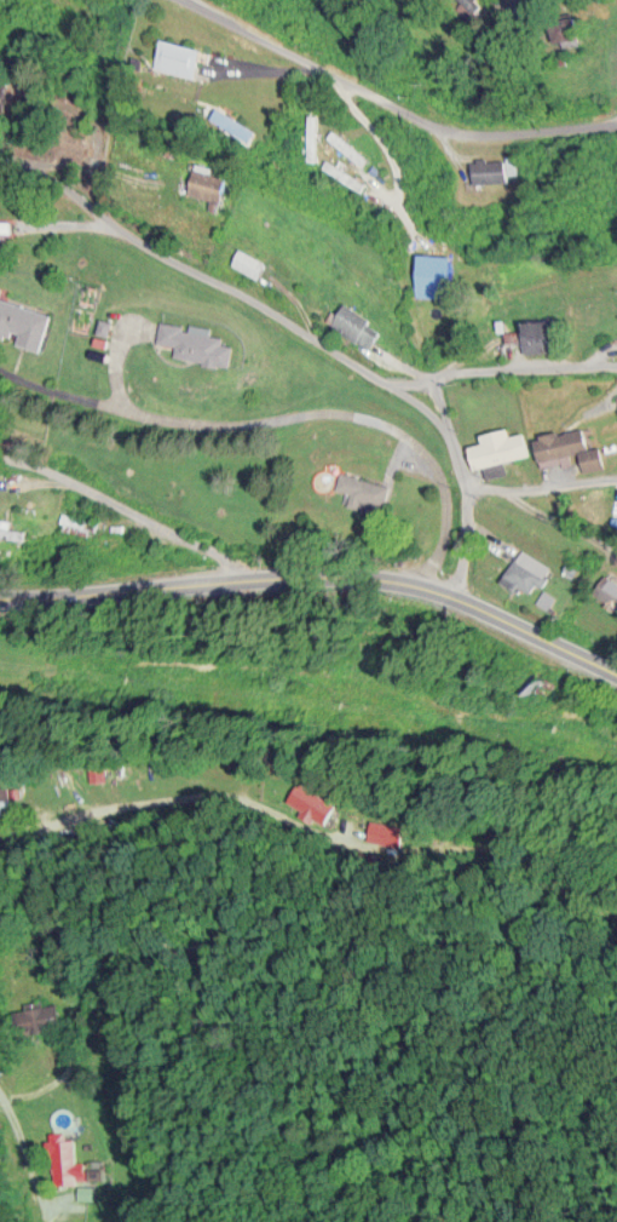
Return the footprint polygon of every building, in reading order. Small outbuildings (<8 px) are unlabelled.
[(206,47),(166,36),(158,66),(197,78),(206,47)] [(249,141),(257,129),(223,105),(215,118),(249,141)] [(373,155),(340,128),(333,137),(366,164),(373,155)] [(476,158),(476,181),(510,181),(510,158),(476,158)] [(192,190),(224,202),(234,175),(202,163),(192,190)] [(271,264),(246,246),(235,262),(260,280),(271,264)] [(447,276),(436,275),(436,290),(446,290),(447,276)] [(47,348),(57,311),(11,299),(14,285),(0,281),(0,307),(0,335),(47,348)] [(380,313),(347,305),(342,324),(376,331),(380,313)] [(564,317),(529,318),(530,351),(565,351),(564,317)] [(182,355),(237,364),(240,346),(231,344),(233,334),(222,332),(223,327),(168,318),(164,342),(184,345),(182,355)] [(474,452),(486,448),(483,435),(511,429),(512,436),(525,432),(531,457),(478,469),(474,452)] [(536,442),(542,469),(571,461),(570,453),(584,451),(581,432),(558,437),(558,434),(540,437),(541,442),(536,442)] [(579,454),(598,451),(601,464),(582,469),(579,454)] [(395,483),(346,469),(339,492),(388,506),(395,483)] [(32,530),(15,528),(15,520),(1,518),(0,523),(0,535),(31,539),(32,530)] [(519,547),(498,579),(524,596),(529,587),(537,592),(552,570),(519,547)] [(595,595),(616,607),(616,581),(606,575),(595,595)] [(295,780),(283,797),(302,810),(298,816),(307,824),(313,816),(322,824),(334,808),(295,780)] [(368,821),(400,828),(396,849),(363,841),(368,821)] [(38,1005),(44,1030),(66,1025),(60,1000),(38,1005)] [(57,1180),(87,1180),(87,1162),(78,1162),(78,1134),(57,1134),(57,1180)]
